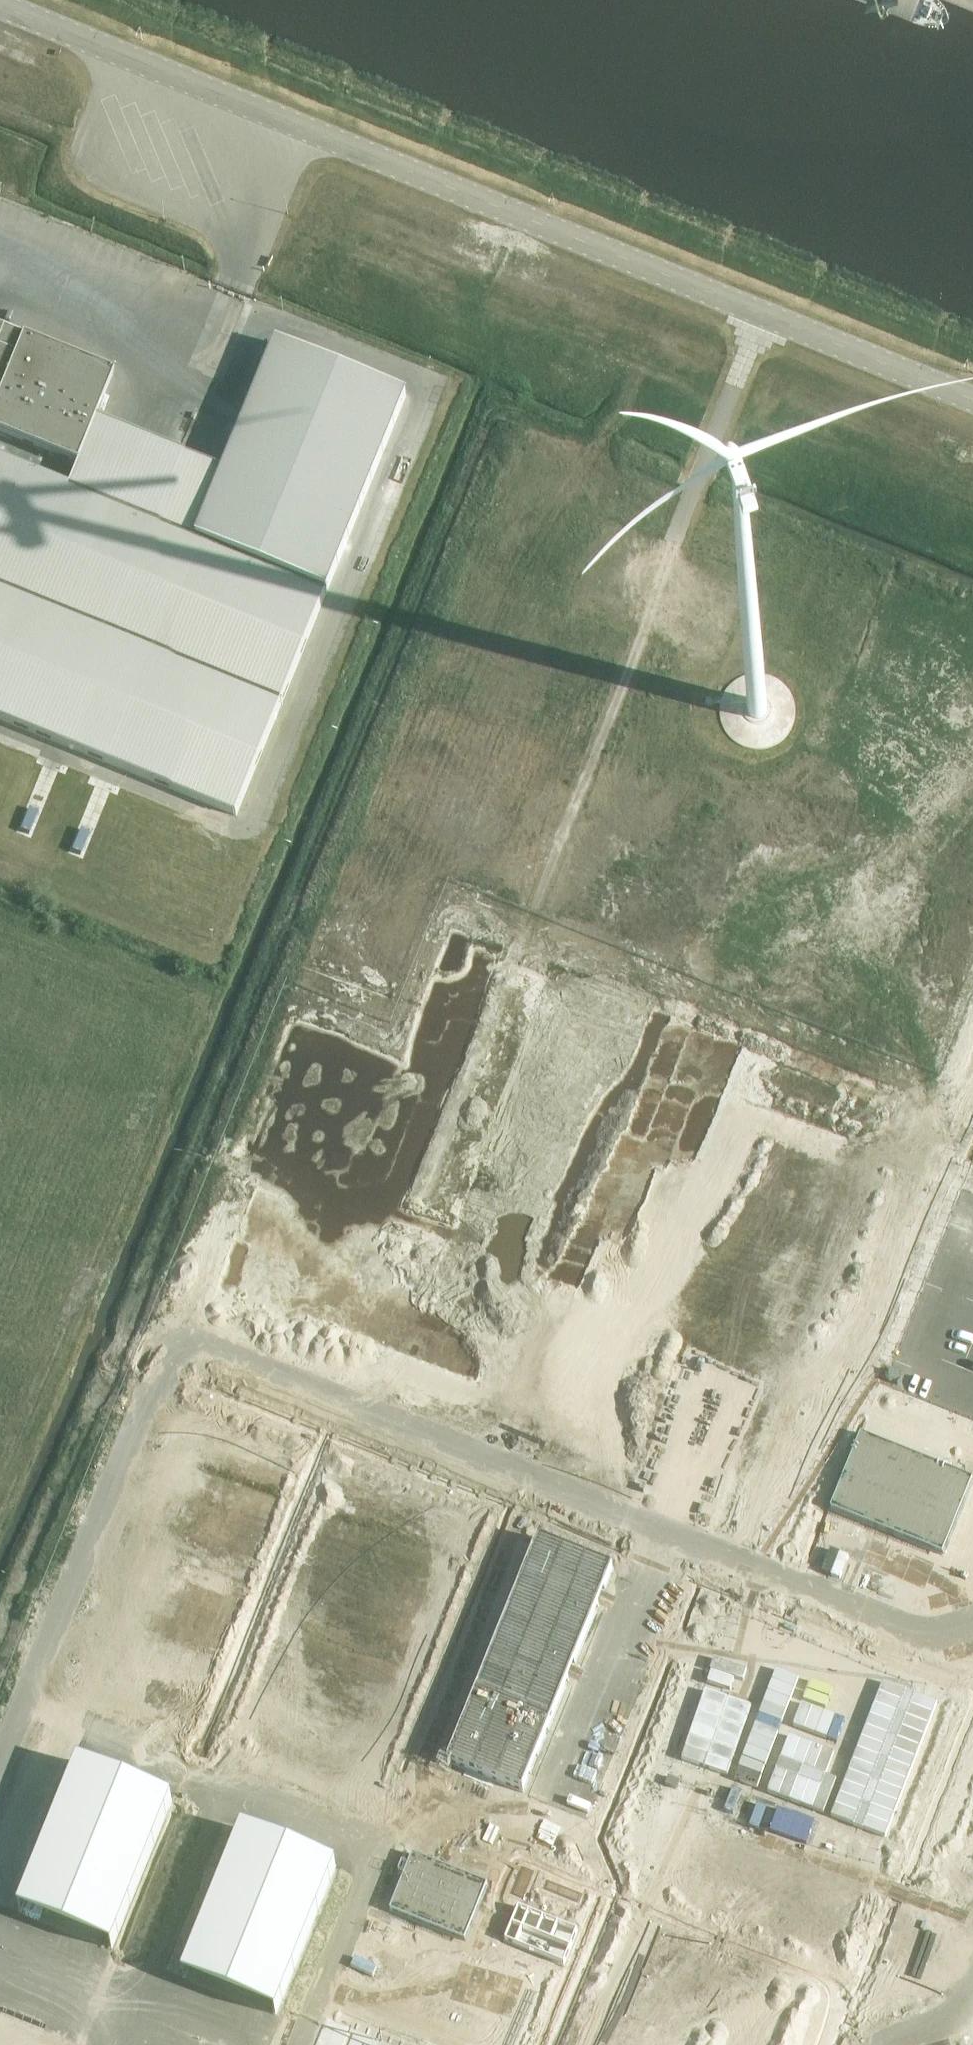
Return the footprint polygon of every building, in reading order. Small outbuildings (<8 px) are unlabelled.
[(76,465),(113,375),(0,328),(0,434),(76,465)] [(236,815),(407,396),(277,344),(197,540),(0,460),(0,719),(236,815)] [(748,708),(748,712),(748,716),(751,719),(754,721),(758,722),(762,721),(765,719),(767,715),(768,711),(767,707),(765,704),(761,702),(758,701),(754,702),(750,704),(748,708)] [(861,1434),(830,1509),(943,1554),(972,1480),(972,1479),(861,1434)] [(740,1769),(736,1780),(758,1788),(762,1777),(799,1678),(777,1670),(739,1769),(740,1769)] [(938,1704),(883,1682),(831,1817),(886,1838),(938,1704)] [(682,1760),(728,1776),(752,1707),(706,1691),(682,1760)] [(836,1716),(802,1704),(793,1726),(827,1739),(836,1716)] [(835,1753),(790,1736),(768,1793),(824,1814),(837,1780),(826,1776),(835,1753)] [(815,1822),(778,1809),(771,1830),(808,1843),(815,1822)] [(488,1885),(413,1855),(390,1911),(465,1942),(488,1885)]
